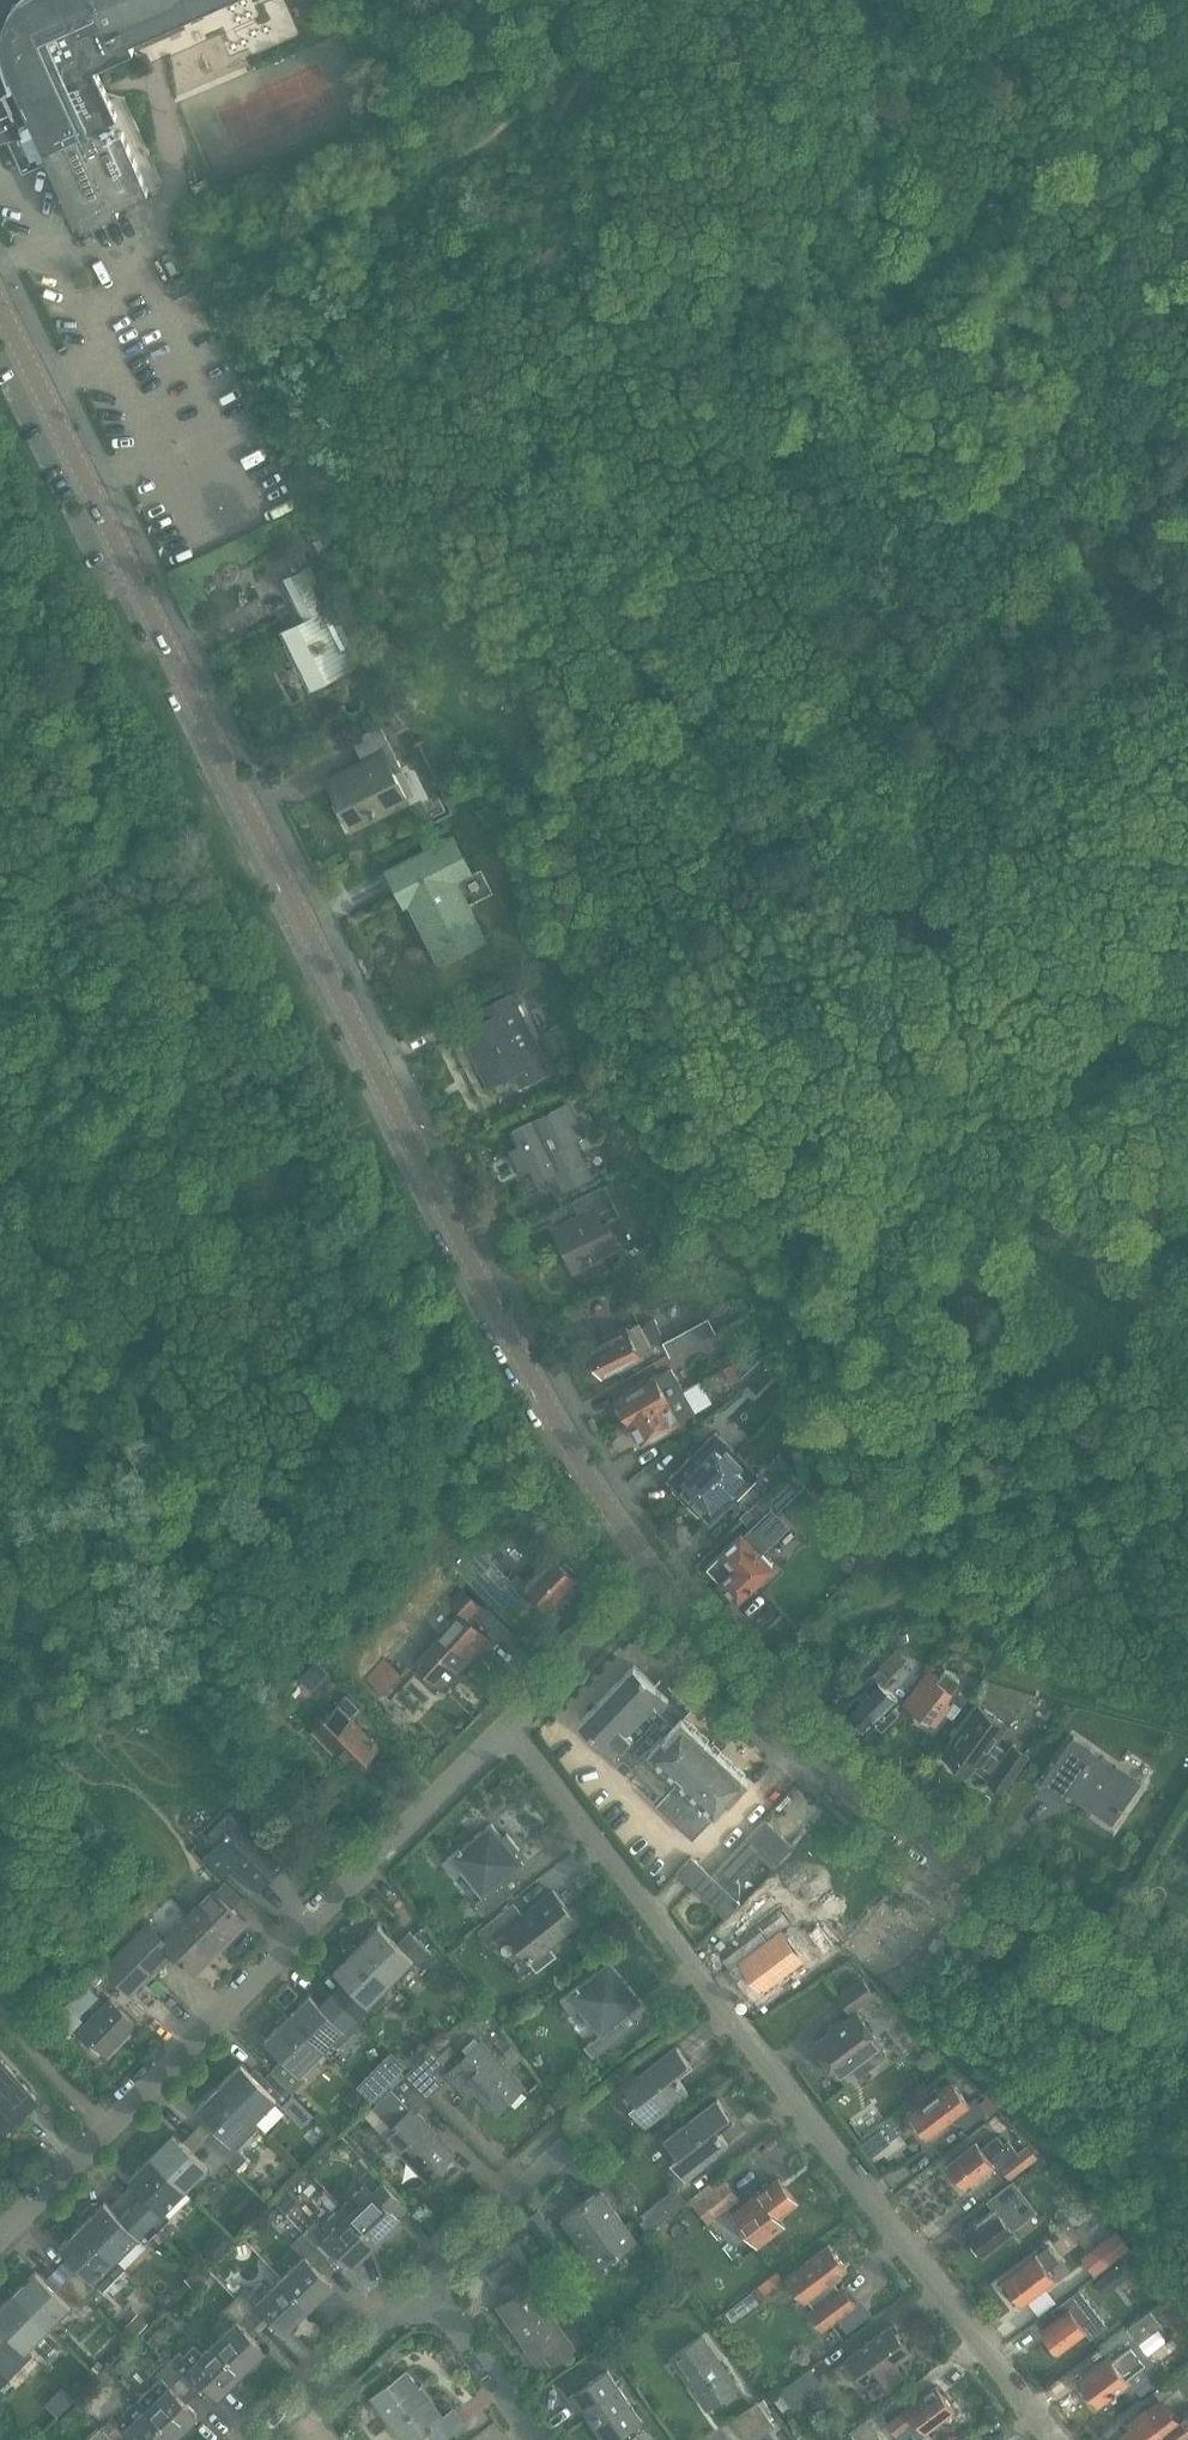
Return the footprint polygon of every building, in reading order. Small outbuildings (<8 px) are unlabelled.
[(110,123),(115,120),(93,70),(134,51),(129,40),(160,26),(163,33),(181,24),(178,18),(219,0),(0,0),(0,141),(32,127),(74,226),(78,224),(81,230),(118,215),(115,208),(120,207),(147,195),(122,135),(116,137),(110,123)] [(307,83),(298,85),(305,112),(335,104),(323,60),(309,64),(312,75),(305,77),(307,83)] [(283,632),(310,687),(355,664),(346,647),(348,647),(341,632),(332,637),(320,614),(331,608),(311,567),(285,579),(305,621),(283,632)] [(362,761),(326,779),(337,801),(345,797),(356,820),(384,806),(386,811),(408,801),(394,773),(401,769),(379,725),(351,739),(362,761)] [(485,939),(449,867),(465,860),(453,836),(388,868),(406,905),(410,903),(439,962),(485,939)] [(517,1071),(523,1083),(548,1072),(533,1041),(516,1007),(518,1006),(512,994),(485,1007),(490,1019),(464,1032),(489,1084),(517,1071)] [(553,1172),(562,1191),(592,1176),(575,1139),(584,1134),(569,1103),(512,1131),(519,1146),(510,1150),(520,1173),(530,1168),(536,1181),(553,1172)] [(555,1228),(576,1269),(620,1246),(609,1224),(620,1219),(604,1187),(573,1202),(580,1215),(555,1228)] [(652,1347),(650,1343),(659,1339),(661,1332),(655,1320),(642,1327),(639,1321),(623,1330),(620,1325),(601,1335),(604,1340),(588,1348),(601,1373),(617,1365),(620,1369),(639,1359),(637,1355),(652,1347)] [(714,1333),(708,1320),(663,1342),(670,1355),(714,1333)] [(755,1392),(782,1363),(770,1351),(742,1380),(755,1392)] [(733,1363),(727,1353),(711,1362),(716,1372),(733,1363)] [(625,1415),(628,1420),(669,1397),(684,1389),(672,1368),(656,1376),(644,1383),(642,1379),(625,1389),(627,1393),(616,1399),(620,1405),(617,1406),(622,1416),(625,1415)] [(680,1420),(679,1419),(695,1410),(684,1389),(669,1397),(628,1420),(629,1420),(630,1419),(634,1426),(630,1428),(635,1437),(639,1435),(642,1440),(652,1435),(654,1439),(670,1430),(668,1426),(680,1420)] [(677,1484),(673,1489),(686,1501),(736,1450),(716,1430),(670,1477),(677,1484)] [(686,1501),(699,1515),(704,1511),(711,1518),(735,1494),(749,1507),(780,1473),(765,1459),(755,1469),(736,1450),(686,1501)] [(741,1531),(707,1564),(740,1597),(774,1564),(762,1551),(789,1525),(772,1507),(772,1508),(760,1496),(789,1466),(788,1464),(749,1507),(750,1506),(761,1517),(744,1534),(741,1531)] [(576,1575),(575,1574),(577,1572),(564,1559),(562,1562),(553,1554),(526,1582),(518,1574),(504,1588),(485,1570),(493,1562),(479,1548),(459,1569),(510,1618),(534,1592),(550,1607),(564,1593),(561,1590),(576,1575)] [(462,1666),(490,1635),(473,1621),(484,1608),(462,1587),(449,1601),(461,1612),(416,1662),(435,1678),(453,1658),(462,1666)] [(383,1693),(400,1674),(384,1659),(367,1678),(383,1693)] [(655,1799),(693,1835),(748,1777),(720,1751),(724,1747),(715,1739),(712,1743),(684,1716),(691,1708),(661,1679),(656,1685),(634,1665),(581,1721),(608,1747),(602,1753),(625,1775),(633,1766),(661,1793),(655,1799)] [(874,1722),(882,1729),(899,1710),(892,1704),(896,1699),(879,1683),(887,1676),(877,1667),(860,1685),(864,1688),(845,1708),(867,1729),(874,1722)] [(939,1675),(929,1668),(904,1702),(935,1724),(951,1703),(945,1699),(959,1679),(944,1667),(939,1675)] [(357,1764),(381,1742),(353,1711),(363,1702),(351,1689),(313,1724),(337,1750),(340,1746),(357,1764)] [(959,1691),(952,1701),(961,1707),(968,1697),(959,1691)] [(1008,1725),(978,1703),(950,1744),(953,1746),(946,1755),(969,1772),(973,1766),(990,1777),(988,1780),(1003,1791),(1030,1754),(1014,1743),(1008,1752),(995,1743),(1008,1725)] [(1112,1821),(1139,1782),(1096,1753),(1097,1751),(1074,1735),(1041,1784),(1062,1798),(1068,1790),(1112,1821)] [(228,1835),(207,1856),(224,1872),(234,1862),(259,1887),(283,1863),(258,1838),(267,1829),(250,1813),(231,1831),(229,1829),(226,1832),(228,1835)] [(760,1854),(774,1867),(794,1845),(766,1818),(713,1874),(692,1855),(678,1869),(727,1916),(741,1901),(728,1889),(760,1854)] [(492,1822),(443,1862),(455,1877),(463,1870),(484,1895),(475,1902),(484,1913),(512,1891),(504,1881),(525,1864),(515,1852),(520,1849),(507,1832),(503,1836),(492,1822)] [(833,1840),(812,1868),(854,1899),(875,1872),(833,1840)] [(213,1889),(188,1914),(221,1947),(246,1921),(213,1889)] [(555,1953),(549,1946),(579,1922),(553,1889),(523,1913),(514,1902),(479,1930),(489,1942),(506,1929),(537,1968),(555,1953)] [(900,1905),(854,1947),(872,1967),(892,1949),(907,1966),(952,1926),(927,1899),(909,1915),(900,1905)] [(769,1938),(740,1960),(762,1989),(803,1958),(781,1929),(783,1928),(793,1920),(783,1908),(759,1926),(769,1938)] [(147,1923),(125,1945),(152,1972),(174,1951),(195,1972),(221,1947),(188,1914),(164,1939),(147,1923)] [(379,1925),(356,1948),(389,1980),(410,1958),(418,1965),(431,1952),(409,1931),(397,1943),(379,1925)] [(131,1993),(152,1972),(125,1945),(104,1967),(131,1993)] [(356,1948),(335,1970),(353,1988),(340,2000),(363,2022),(388,1997),(379,1989),(389,1980),(356,1948)] [(598,2055),(631,2028),(622,2017),(642,2001),(609,1959),(561,1998),(573,2013),(581,2007),(601,2032),(588,2043),(598,2055)] [(907,1974),(891,1992),(903,2002),(918,1984),(907,1974)] [(840,1995),(851,2010),(873,1992),(862,1978),(840,1995)] [(311,1994),(288,2017),(320,2048),(330,2039),(338,2047),(363,2022),(340,2000),(329,2012),(311,1994)] [(110,1998),(81,2029),(108,2054),(137,2024),(110,1998)] [(471,2011),(479,2021),(490,2013),(481,2003),(471,2011)] [(886,2057),(886,2051),(880,2043),(858,2013),(816,2044),(838,2074),(864,2055),(870,2062),(877,2063),(886,2057)] [(288,2017),(265,2040),(283,2057),(272,2069),(294,2091),(306,2078),(298,2070),(320,2048),(288,2017)] [(415,2067),(407,2075),(428,2097),(442,2084),(433,2075),(456,2052),(442,2038),(430,2049),(424,2042),(407,2059),(415,2067)] [(468,2053),(448,2073),(470,2096),(476,2090),(497,2111),(523,2086),(480,2042),(475,2038),(464,2049),(468,2053)] [(688,2090),(675,2073),(690,2062),(678,2045),(624,2085),(635,2101),(632,2104),(645,2122),(688,2090)] [(392,2051),(365,2078),(378,2092),(405,2064),(392,2051)] [(3,2102),(16,2116),(37,2098),(0,2056),(0,2104),(3,2102)] [(242,2064),(220,2086),(260,2126),(261,2125),(256,2121),(271,2106),(270,2105),(275,2100),(277,2099),(303,2125),(314,2114),(293,2092),(294,2091),(272,2069),(265,2076),(258,2069),(252,2070),(250,2072),(242,2064)] [(455,2154),(413,2112),(428,2097),(407,2075),(378,2104),(397,2124),(385,2135),(430,2180),(455,2154)] [(922,2136),(925,2134),(927,2136),(954,2115),(964,2129),(986,2113),(974,2098),(968,2102),(953,2082),(939,2093),(935,2088),(918,2102),(922,2107),(911,2115),(916,2122),(913,2124),(922,2136)] [(220,2086),(197,2109),(215,2127),(203,2139),(225,2160),(227,2159),(236,2168),(248,2156),(239,2147),(260,2126),(220,2086)] [(728,2143),(715,2126),(730,2115),(718,2098),(665,2139),(676,2153),(671,2157),(685,2176),(728,2143)] [(581,2112),(573,2119),(579,2127),(587,2120),(581,2112)] [(896,2119),(861,2139),(869,2154),(905,2134),(896,2119)] [(173,2134),(151,2156),(183,2187),(204,2166),(212,2173),(225,2160),(203,2139),(191,2151),(173,2134)] [(1003,2143),(997,2136),(982,2148),(977,2142),(949,2164),(955,2172),(952,2175),(961,2187),(965,2184),(966,2185),(994,2164),(998,2169),(1001,2167),(1009,2177),(1036,2156),(1027,2145),(1018,2153),(1007,2140),(1003,2143)] [(151,2156),(129,2178),(147,2196),(135,2208),(156,2230),(169,2218),(160,2209),(183,2187),(151,2156)] [(355,2193),(343,2205),(349,2212),(378,2241),(401,2219),(385,2202),(396,2192),(372,2167),(362,2176),(361,2178),(365,2183),(355,2193)] [(797,2202),(779,2178),(732,2214),(756,2247),(785,2225),(778,2216),(797,2202)] [(725,2180),(694,2205),(708,2223),(740,2198),(725,2180)] [(978,2252),(981,2250),(984,2254),(1015,2231),(1013,2228),(1037,2210),(1014,2180),(989,2199),(996,2208),(966,2230),(975,2242),(972,2244),(978,2252)] [(637,2240),(601,2189),(563,2217),(599,2268),(637,2240)] [(643,2216),(652,2228),(688,2200),(679,2189),(643,2216)] [(106,2202),(83,2226),(107,2250),(125,2268),(126,2266),(116,2256),(136,2235),(144,2242),(156,2230),(135,2208),(123,2220),(106,2202)] [(315,2222),(304,2232),(328,2257),(338,2248),(354,2264),(378,2241),(349,2212),(343,2205),(342,2205),(319,2226),(315,2222)] [(552,2228),(538,2209),(526,2219),(539,2237),(552,2228)] [(83,2226),(60,2248),(78,2266),(66,2278),(88,2300),(101,2287),(103,2289),(125,2268),(107,2250),(83,2226)] [(333,2284),(317,2267),(328,2257),(304,2232),(293,2244),(304,2256),(282,2277),(310,2306),(333,2284)] [(1099,2252),(1085,2262),(1094,2273),(1128,2247),(1117,2232),(1096,2248),(1099,2252)] [(844,2284),(839,2287),(833,2279),(847,2268),(829,2244),(788,2276),(806,2300),(808,2299),(814,2306),(808,2311),(823,2331),(859,2304),(844,2284)] [(1048,2269),(1059,2261),(1048,2246),(1004,2280),(1022,2303),(1055,2278),(1048,2269)] [(1135,2272),(1125,2260),(1098,2280),(1108,2293),(1135,2272)] [(553,2360),(574,2346),(531,2286),(536,2283),(527,2270),(503,2287),(511,2299),(500,2306),(535,2356),(545,2349),(553,2360)] [(195,2271),(186,2279),(192,2287),(202,2279),(195,2271)] [(787,2282),(778,2271),(758,2285),(767,2297),(787,2282)] [(37,2272),(14,2295),(46,2326),(68,2304),(76,2312),(88,2300),(66,2278),(55,2289),(37,2272)] [(248,2287),(236,2298),(260,2323),(270,2313),(286,2329),(310,2306),(282,2277),(269,2289),(262,2281),(252,2291),(248,2287)] [(1091,2336),(1108,2323),(1081,2288),(1054,2309),(1059,2316),(1042,2330),(1059,2352),(1087,2330),(1091,2336)] [(0,2344),(0,2370),(9,2379),(33,2356),(24,2348),(46,2326),(14,2295),(0,2309),(0,2325),(9,2335),(0,2344)] [(265,2349),(250,2332),(260,2323),(236,2298),(225,2308),(237,2320),(214,2343),(242,2371),(265,2349)] [(1161,2325),(1149,2310),(1127,2327),(1138,2342),(1161,2325)] [(135,2336),(149,2323),(139,2313),(125,2326),(135,2336)] [(905,2373),(896,2361),(910,2350),(891,2325),(848,2359),(876,2396),(905,2373)] [(671,2357),(707,2408),(738,2386),(702,2335),(671,2357)] [(180,2351),(168,2363),(192,2388),(203,2378),(218,2394),(242,2371),(214,2343),(202,2354),(194,2346),(184,2356),(180,2351)] [(1132,2388),(1153,2373),(1134,2347),(1114,2362),(1110,2357),(1080,2380),(1098,2403),(1127,2381),(1132,2388)] [(127,2355),(117,2365),(125,2373),(135,2362),(127,2355)] [(198,2414),(182,2397),(192,2388),(168,2363),(157,2374),(161,2378),(139,2399),(147,2407),(146,2408),(174,2436),(198,2414)] [(822,2382),(811,2367),(780,2390),(791,2405),(822,2382)] [(9,2379),(0,2370),(0,2388),(9,2379)] [(603,2439),(614,2439),(642,2420),(607,2370),(569,2397),(565,2400),(574,2414),(576,2412),(577,2413),(582,2410),(603,2439)] [(437,2439),(443,2439),(463,2424),(453,2411),(443,2419),(406,2372),(377,2395),(400,2425),(394,2429),(403,2439),(415,2439),(429,2430),(437,2439)] [(898,2415),(888,2423),(897,2435),(917,2420),(926,2432),(955,2409),(937,2385),(908,2408),(898,2415)] [(58,2416),(75,2399),(62,2386),(45,2403),(58,2416)] [(1164,2398),(1148,2410),(1147,2408),(1126,2424),(1130,2429),(1123,2434),(1127,2439),(1154,2439),(1163,2433),(1169,2439),(1181,2439),(1187,2435),(1187,2412),(1187,2411),(1179,2418),(1164,2398)] [(101,2428),(112,2439),(170,2439),(174,2436),(146,2408),(147,2407),(139,2399),(116,2421),(112,2417),(101,2428)] [(746,2439),(754,2439),(774,2426),(757,2401),(732,2419),(746,2439)] [(839,2439),(882,2439),(867,2420),(839,2439)] [(101,2428),(89,2439),(90,2439),(112,2439),(101,2428)]
